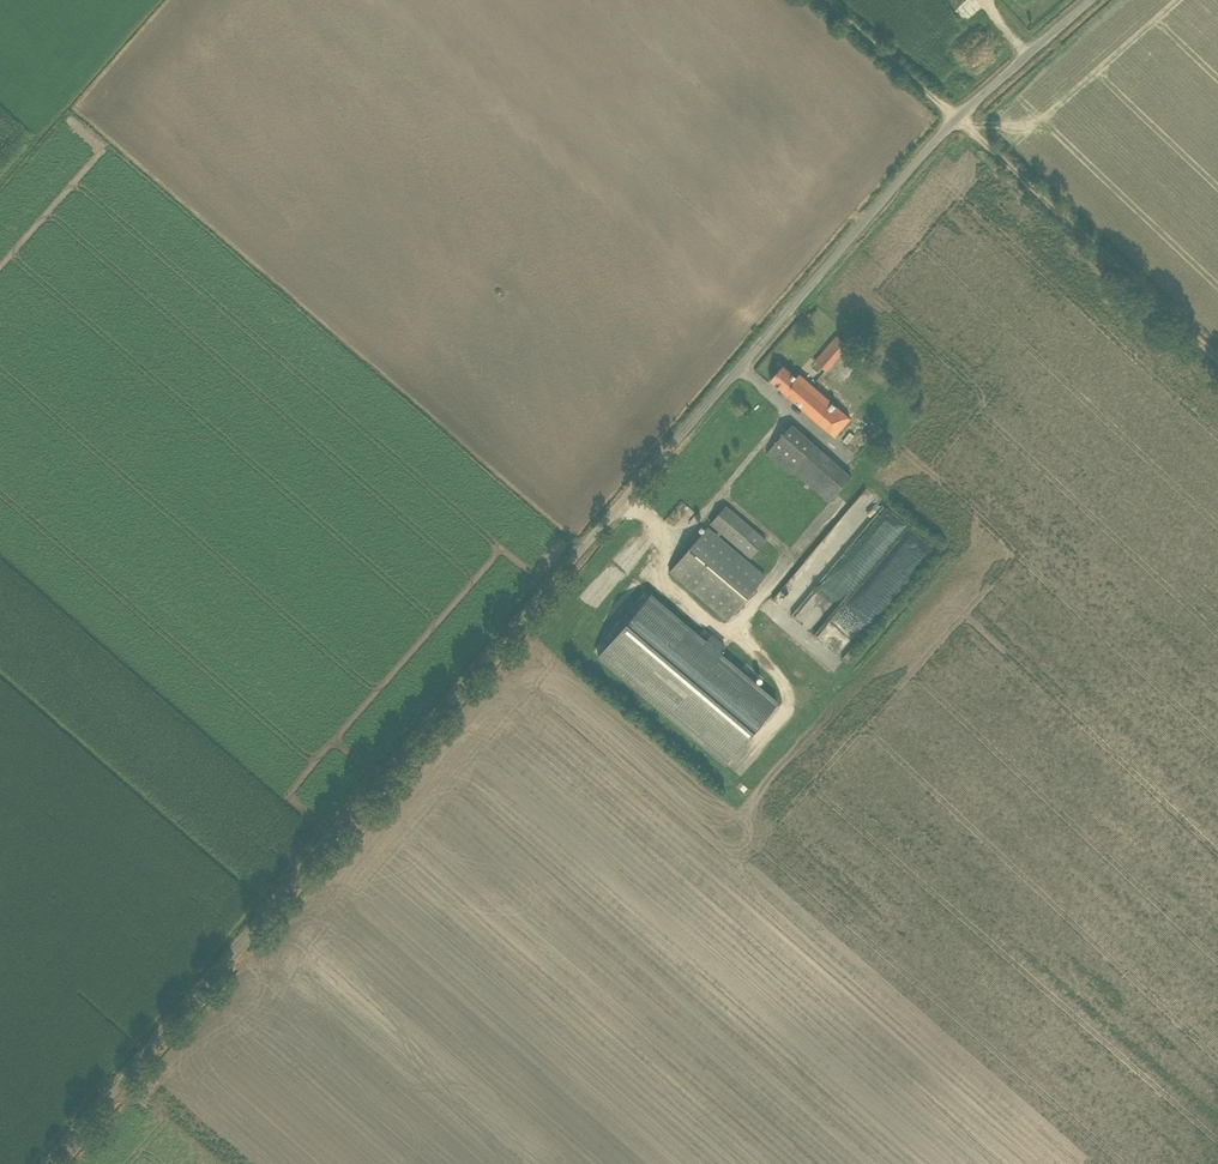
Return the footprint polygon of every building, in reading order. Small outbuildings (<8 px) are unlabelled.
[(849,347),(846,344),(837,336),(815,361),(827,372),(849,347)] [(801,375),(797,378),(783,366),(771,381),(836,437),(852,419),(801,375)] [(852,477),(801,433),(792,425),(767,453),(791,475),(794,472),(829,503),(852,477)] [(849,550),(871,569),(889,548),(890,549),(903,534),(906,537),(908,534),(904,531),(910,524),(868,490),(862,497),(869,503),(866,506),(872,510),(874,507),(880,512),(849,550)] [(766,541),(735,514),(725,506),(710,524),(719,531),(716,534),(707,527),(669,572),(728,622),(766,576),(718,537),(721,534),(751,559),(766,541)] [(725,648),(710,635),(704,642),(649,596),(598,656),(726,764),(777,704),(719,655),(725,648)]
